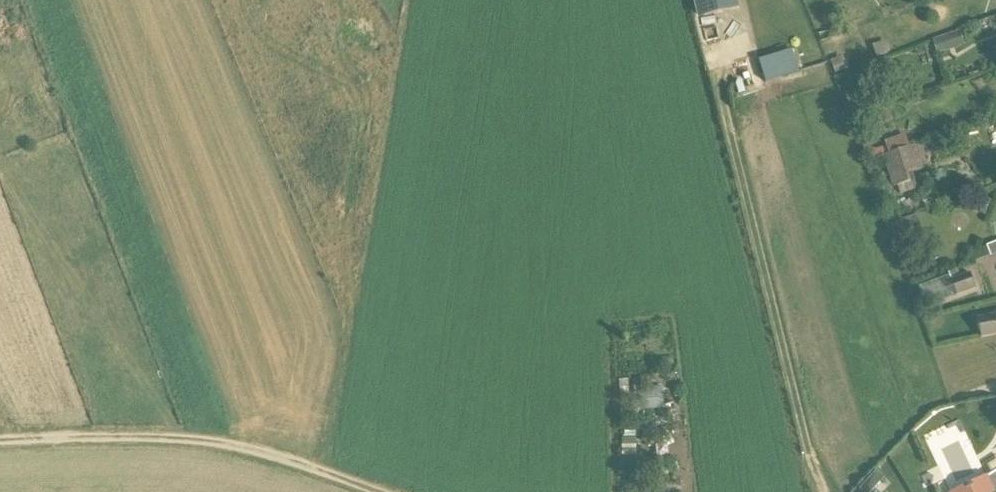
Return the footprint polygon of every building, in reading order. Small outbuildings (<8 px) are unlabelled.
[(699,19),(740,9),(737,0),(695,0),(699,19)] [(937,55),(964,46),(960,32),(933,41),(937,55)] [(886,42),(873,46),(876,57),(890,53),(886,42)] [(831,61),(835,74),(848,70),(843,57),(831,61)] [(873,110),(859,114),(863,126),(877,122),(873,110)] [(919,145),(885,156),(896,188),(912,183),(909,174),(926,169),(919,145)] [(986,215),(992,201),(979,196),(974,210),(986,215)] [(916,215),(891,225),(897,242),(922,233),(916,215)] [(991,257),(995,255),(995,242),(987,246),(991,257)] [(971,273),(951,280),(957,296),(976,289),(971,273)] [(983,315),(987,335),(995,333),(995,312),(983,315)] [(663,387),(638,389),(640,411),(665,409),(663,387)] [(636,439),(622,439),(623,463),(637,463),(636,439)] [(860,489),(863,491),(872,491),(885,478),(877,471),(860,489)] [(995,491),(995,471),(987,476),(995,491)]
